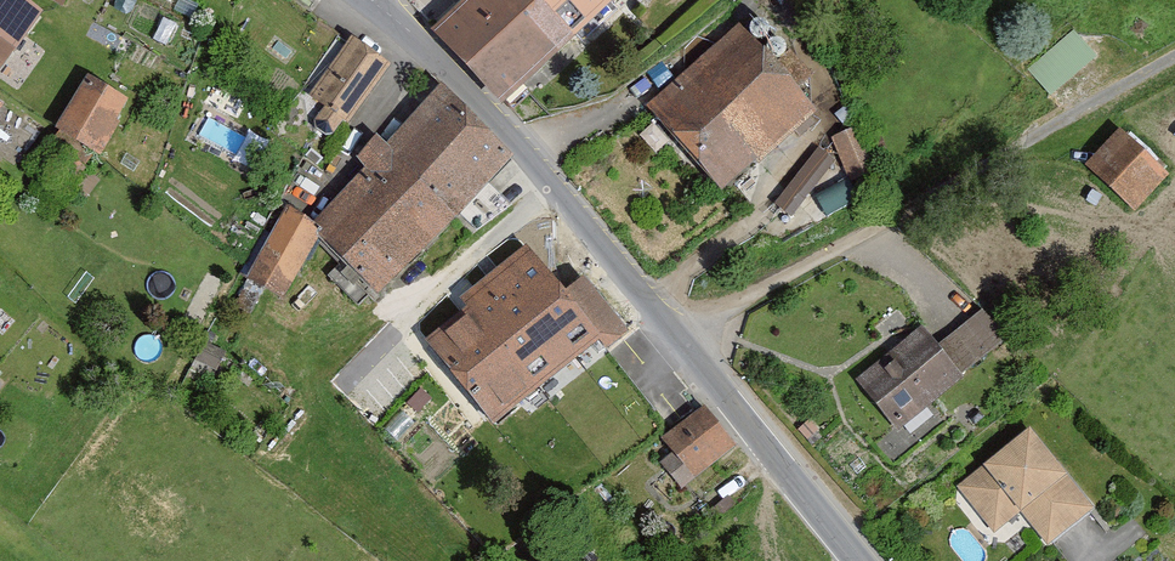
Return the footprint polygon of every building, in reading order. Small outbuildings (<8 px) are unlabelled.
[(52,22),(21,0),(0,0),(0,75),(13,57),(21,63),(52,22)] [(63,12),(69,0),(40,0),(63,12)] [(615,2),(614,0),(462,0),(432,27),(501,104),(615,2)] [(720,198),(817,117),(743,28),(646,110),(720,198)] [(1031,65),(1052,91),(1098,53),(1077,28),(1031,65)] [(335,141),(390,68),(351,39),(296,112),(335,141)] [(100,160),(129,104),(83,79),(53,136),(100,160)] [(373,301),(512,161),(439,89),(386,146),(378,136),(355,163),(367,174),(315,228),(373,301)] [(828,145),(847,189),(882,174),(863,130),(828,145)] [(1086,170),(1135,217),(1169,181),(1120,134),(1086,170)] [(85,207),(103,185),(54,146),(36,167),(85,207)] [(319,237),(287,208),(242,284),(282,308),(319,237)] [(545,410),(632,340),(583,280),(564,296),(527,249),(466,295),(476,307),(424,348),(491,432),(535,398),(545,410)] [(961,379),(959,376),(1008,339),(986,310),(936,348),(921,330),(856,382),(895,431),(961,379)] [(691,478),(737,447),(708,405),(663,436),(691,478)] [(1093,510),(1028,430),(957,487),(996,535),(1021,514),(1048,547),(1093,510)]
